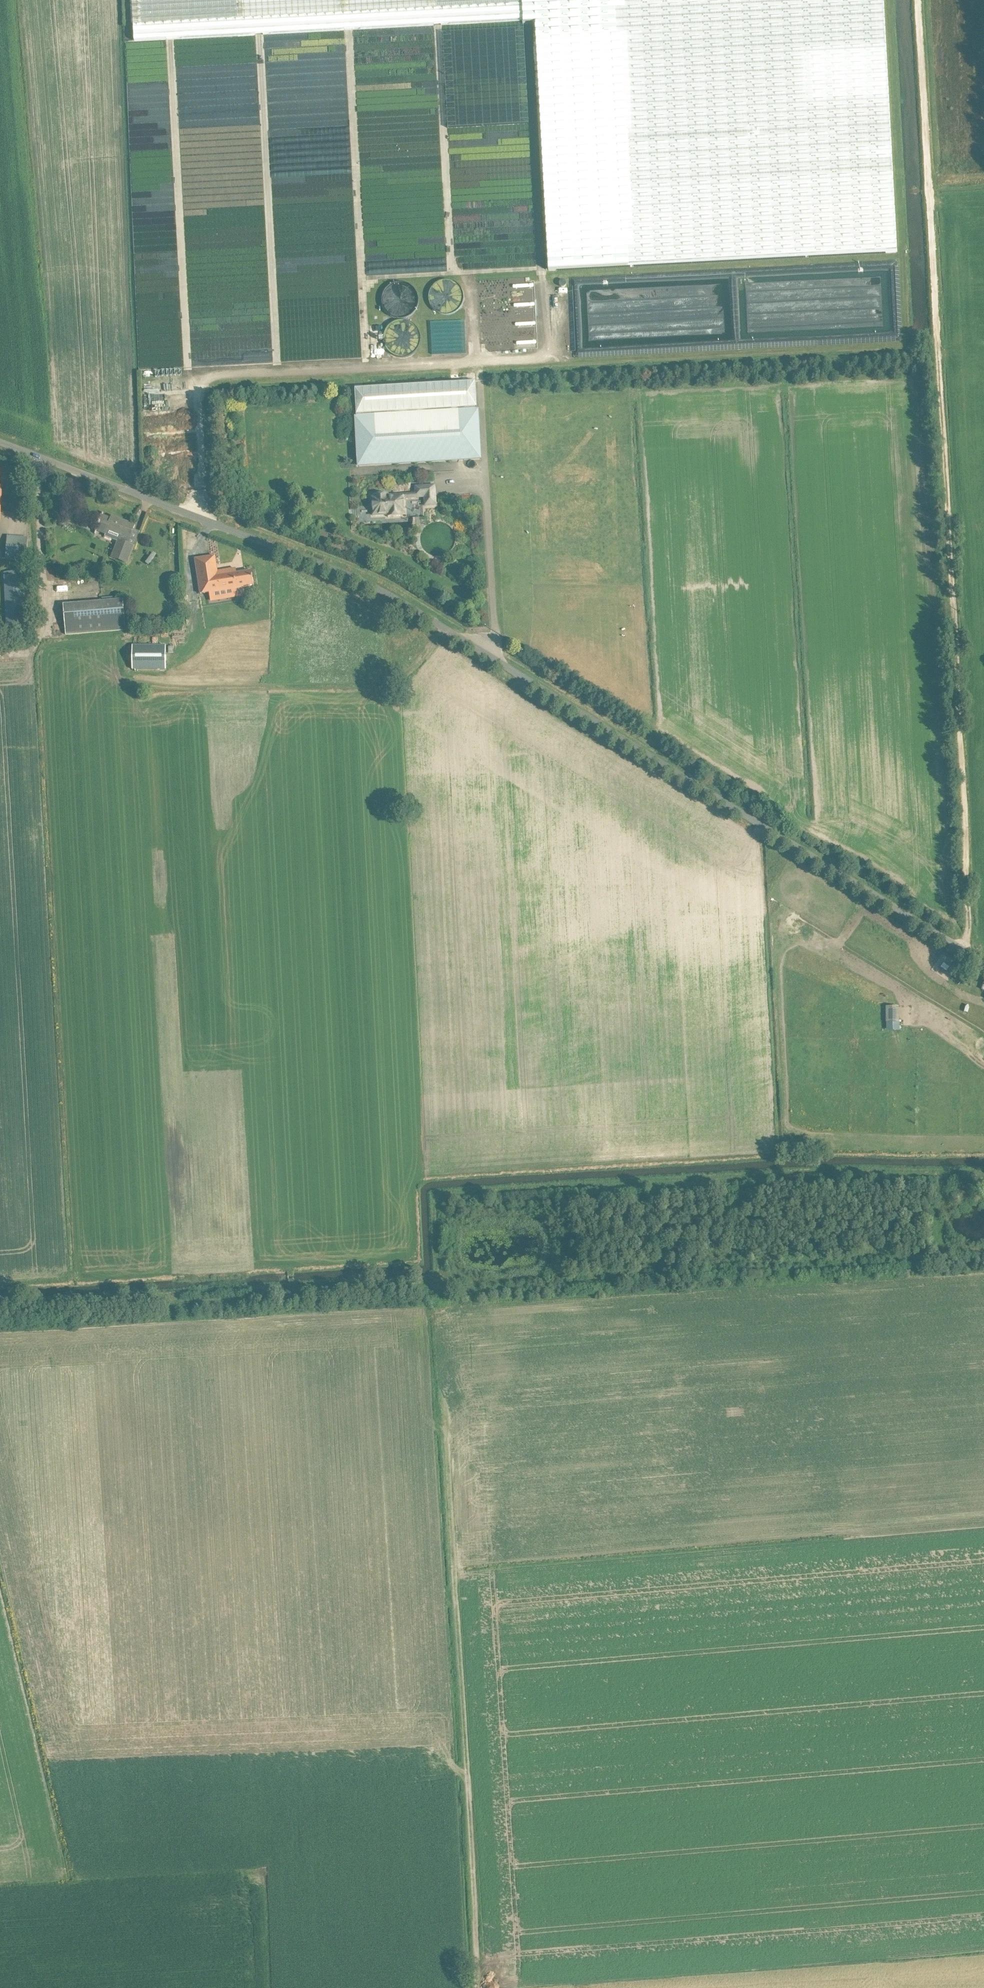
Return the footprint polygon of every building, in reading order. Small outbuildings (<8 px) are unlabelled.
[(134,41),(523,20),(523,23),(535,22),(534,0),(132,0),(134,41)] [(535,22),(549,270),(896,251),(883,0),(534,0),(535,22)] [(435,310),(463,309),(462,282),(434,283),(435,310)] [(416,303),(416,299),(415,296),(413,292),(411,290),(408,287),(404,286),(401,285),(398,284),(395,285),(392,286),(388,287),(385,290),(383,292),(381,296),(380,299),(379,303),(380,306),(381,310),(382,312),(385,316),(388,318),(390,320),(394,321),(397,321),(401,321),(405,320),(408,318),(411,316),(413,313),(415,310),(416,307),(416,303)] [(421,341),(420,338),(419,334),(418,332),(416,329),(414,327),(410,324),(407,323),(404,322),(400,323),(396,324),(392,325),(390,327),(387,330),(385,333),(384,337),(384,341),(384,344),(385,347),(386,350),(388,353),(391,356),(394,358),(398,359),(401,359),(405,359),(409,358),(412,356),(415,354),(417,352),(419,348),(420,345),(421,341)] [(355,389),(359,456),(359,466),(480,459),(475,381),(355,389)] [(434,486),(415,487),(416,497),(425,497),(425,505),(436,505),(434,486)] [(374,497),(372,497),(373,515),(388,514),(388,517),(402,516),(402,513),(405,513),(404,497),(388,498),(388,494),(374,495),(374,497)] [(112,518),(102,514),(96,531),(107,535),(108,530),(122,535),(120,541),(127,544),(135,525),(112,516),(112,518)] [(25,558),(27,539),(8,537),(6,556),(25,558)] [(127,563),(134,546),(127,544),(120,541),(119,541),(113,557),(127,563)] [(215,556),(196,559),(201,593),(254,585),(252,571),(236,573),(236,568),(217,572),(215,556)] [(8,635),(25,634),(22,574),(4,575),(8,635)] [(67,635),(126,630),(123,599),(64,604),(67,635)] [(167,669),(169,645),(135,642),(133,666),(167,669)] [(898,1006),(886,1006),(886,1023),(899,1022),(898,1006)]
